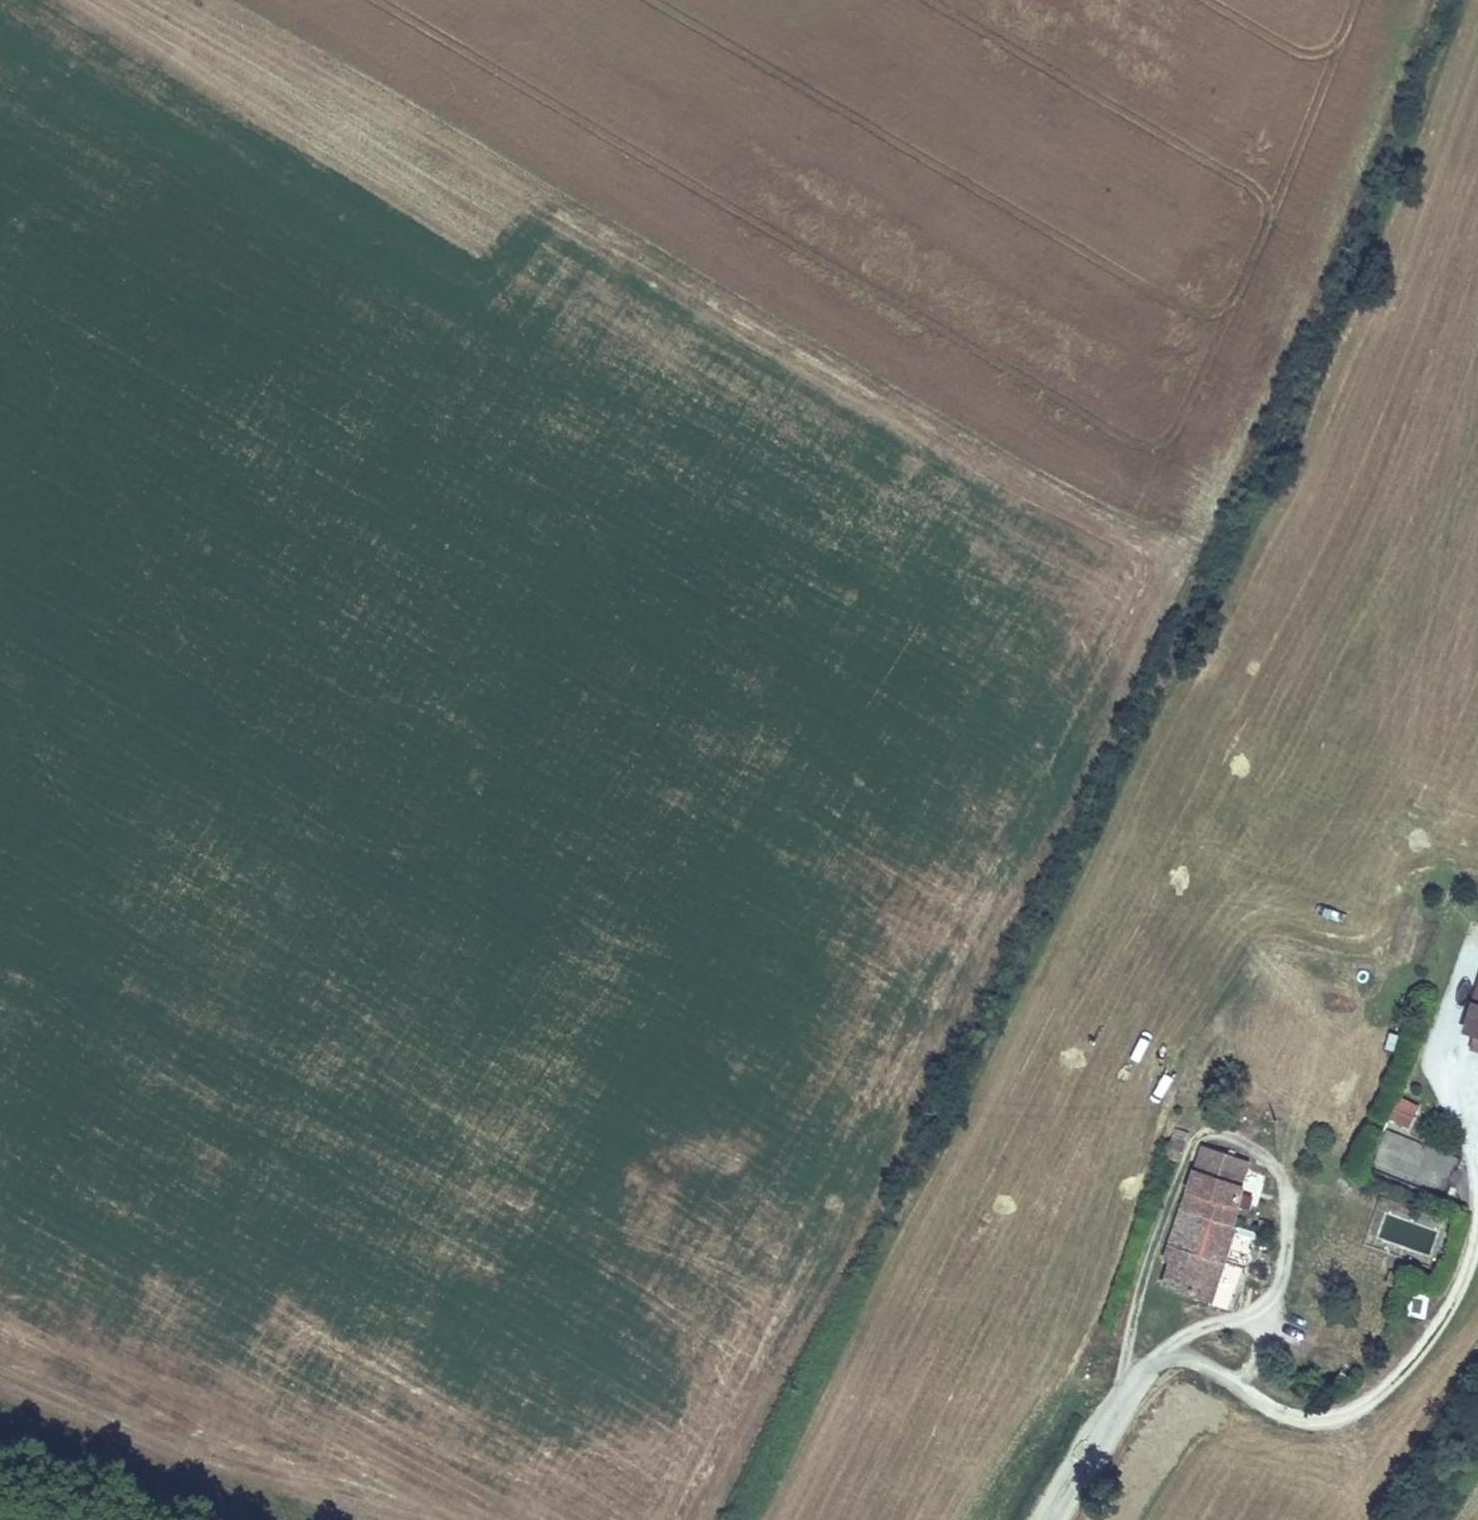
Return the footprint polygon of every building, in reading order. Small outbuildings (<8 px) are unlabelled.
[(1462,1027),(1474,1032),(1468,1047),(1477,1050),(1477,978),(1462,1027)] [(1389,1117),(1408,1126),(1419,1103),(1401,1094),(1389,1117)] [(1182,1163),(1190,1133),(1175,1129),(1165,1158),(1182,1163)] [(1399,1135),(1386,1172),(1447,1193),(1459,1156),(1399,1135)] [(1213,1301),(1253,1159),(1204,1145),(1159,1259),(1169,1262),(1162,1288),(1213,1301)] [(1425,1316),(1430,1290),(1413,1287),(1409,1313),(1425,1316)]
